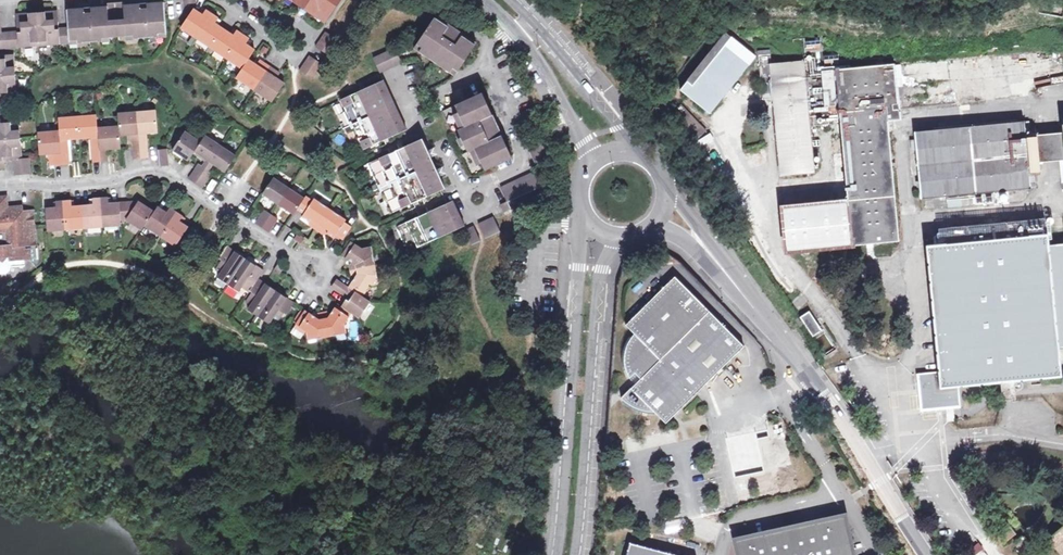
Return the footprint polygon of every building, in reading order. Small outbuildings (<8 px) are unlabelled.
[(293,2),(316,16),(318,13),(327,19),(340,0),(294,0),(293,2)] [(17,30),(1,32),(0,13),(0,49),(70,43),(69,40),(77,39),(78,43),(103,41),(102,37),(110,37),(126,36),(133,35),(134,39),(159,37),(158,33),(166,33),(164,1),(142,3),(124,4),(124,1),(107,2),(107,5),(86,7),(67,8),(68,27),(58,28),(58,29),(54,29),(54,11),(20,14),(22,32),(17,32),(17,30)] [(260,66),(256,64),(248,58),(255,49),(246,43),(249,39),(236,30),(233,35),(215,23),(218,18),(205,9),(202,14),(193,9),(184,22),(180,27),(242,68),(236,77),(272,101),(285,83),(277,78),(272,74),(275,70),(263,62),(260,66)] [(325,22),(327,19),(318,13),(316,16),(325,22)] [(447,64),(458,71),(477,42),(463,33),(466,29),(453,21),(450,24),(436,15),(416,44),(426,51),(424,53),(429,56),(431,53),(444,62),(442,64),(446,67),(447,64)] [(338,40),(325,32),(315,46),(329,55),(338,40)] [(681,90),(711,114),(756,57),(727,33),(681,90)] [(805,52),(820,50),(819,41),(804,42),(805,52)] [(426,51),(416,44),(414,48),(424,54),(424,53),(426,51)] [(381,73),(402,63),(396,48),(374,58),(381,73)] [(898,79),(896,65),(896,63),(835,70),(834,59),(772,65),(770,55),(759,56),(763,93),(773,92),(774,98),(781,174),(814,171),(813,164),(817,164),(817,160),(813,160),(812,148),(815,148),(815,142),(811,143),(809,117),(814,116),(814,125),(829,124),(829,115),(841,114),(850,211),(783,217),(787,251),(853,245),(853,243),(897,239),(886,122),(901,120),(900,111),(957,106),(954,81),(898,87),(898,79)] [(314,79),(322,65),(309,56),(300,70),(314,79)] [(16,91),(15,57),(0,59),(0,93),(16,91)] [(455,75),(458,71),(447,64),(446,67),(445,68),(455,75)] [(347,111),(344,112),(356,138),(359,137),(365,148),(407,129),(384,80),(342,100),(347,111)] [(512,158),(502,135),(498,137),(489,117),(492,116),(482,93),(455,106),(458,112),(465,126),(459,129),(457,130),(461,137),(464,145),(468,153),(470,152),(476,149),(482,163),(486,170),(512,158)] [(528,128),(541,122),(534,106),(521,113),(528,128)] [(698,137),(706,130),(682,106),(675,113),(698,137)] [(139,132),(147,132),(157,131),(156,110),(118,113),(119,125),(98,127),(97,114),(58,117),(59,130),(38,131),(39,154),(52,153),(53,164),(70,163),(68,146),(60,146),(60,139),(68,138),(90,136),(98,135),(99,144),(91,144),(92,161),(108,160),(108,148),(121,147),(120,134),(131,133),(139,132)] [(465,126),(458,112),(452,115),(459,129),(465,126)] [(502,135),(492,116),(489,117),(498,137),(502,135)] [(4,168),(3,159),(2,160),(2,156),(21,155),(19,121),(3,122),(0,122),(0,119),(0,168),(4,168)] [(1030,171),(1026,137),(1025,121),(915,132),(921,199),(1031,188),(1031,182),(1036,182),(1035,176),(1030,176),(1030,171)] [(171,145),(174,147),(184,133),(181,130),(171,145)] [(184,133),(174,147),(172,150),(189,160),(195,151),(226,172),(237,156),(206,135),(202,141),(185,131),(184,133)] [(139,132),(131,133),(131,141),(140,140),(148,140),(147,132),(139,132)] [(1026,137),(1030,171),(1040,171),(1039,162),(1062,160),(1062,134),(1062,133),(1026,137)] [(98,135),(90,136),(91,144),(99,144),(98,135)] [(60,146),(68,146),(68,138),(60,139),(60,146)] [(422,139),(418,141),(424,152),(426,151),(428,151),(422,139)] [(140,140),(131,141),(132,156),(133,158),(149,158),(148,140),(140,140)] [(537,162),(549,157),(541,140),(529,146),(537,162)] [(424,152),(418,141),(368,164),(391,213),(441,190),(436,178),(438,177),(426,151),(424,152)] [(434,148),(428,151),(431,157),(437,155),(434,148)] [(161,166),(169,165),(169,163),(168,149),(160,149),(161,166)] [(476,149),(470,152),(476,166),(482,163),(476,149)] [(754,164),(752,151),(745,152),(747,165),(754,164)] [(30,157),(21,158),(13,159),(14,174),(31,173),(30,157)] [(203,187),(210,176),(211,174),(198,166),(190,179),(203,187)] [(437,170),(440,176),(446,173),(443,167),(437,170)] [(508,200),(508,201),(543,185),(537,170),(501,187),(508,200)] [(445,188),(440,176),(438,177),(436,178),(441,190),(445,188)] [(155,186),(155,178),(144,179),(144,187),(155,186)] [(320,205),(312,200),(306,196),(304,199),(274,179),(263,195),(293,215),(297,210),(303,214),(301,217),(309,222),(318,228),(327,234),(333,238),(336,235),(343,240),(352,227),(345,222),(337,217),(338,214),(321,203),(320,205)] [(793,203),(827,199),(826,186),(791,190),(793,203)] [(0,196),(0,254),(2,251),(9,257),(11,257),(11,259),(24,258),(41,255),(39,231),(36,201),(10,202),(10,195),(0,196)] [(48,231),(103,227),(121,225),(121,219),(125,219),(142,229),(145,225),(176,245),(189,227),(180,221),(183,216),(169,207),(166,212),(157,206),(154,211),(138,201),(108,203),(108,198),(94,199),(94,204),(72,206),(71,201),(56,202),(57,208),(46,208),(48,231)] [(948,208),(961,207),(961,199),(947,201),(948,208)] [(408,251),(465,225),(453,200),(396,226),(408,251)] [(508,201),(508,200),(501,204),(504,212),(512,208),(508,201)] [(269,232),(277,221),(277,220),(264,211),(256,223),(269,232)] [(1046,216),(1002,220),(1003,226),(987,228),(986,222),(947,226),(948,243),(929,245),(940,371),(920,373),(924,409),(962,406),(960,386),(1061,376),(1058,349),(1062,349),(1062,243),(1049,244),(1046,216)] [(501,232),(493,217),(480,224),(486,239),(501,232)] [(318,228),(309,222),(309,226),(322,235),(327,234),(318,228)] [(474,244),(481,241),(474,226),(467,229),(474,244)] [(300,244),(304,238),(299,234),(295,240),(300,244)] [(324,315),(315,317),(305,310),(295,324),(306,332),(308,339),(317,337),(317,340),(337,336),(336,333),(346,331),(345,324),(352,314),(360,319),(371,303),(363,298),(370,287),(376,286),(374,276),(377,275),(373,257),(370,257),(368,247),(363,248),(351,241),(341,255),(351,262),(353,270),(354,279),(348,287),(336,279),(331,287),(347,298),(341,306),(337,304),(331,314),(324,315)] [(222,260),(216,270),(220,273),(217,277),(239,292),(242,288),(249,293),(250,291),(252,292),(245,302),(250,305),(247,309),(270,324),(273,320),(277,324),(284,314),(287,315),(294,303),(258,279),(264,271),(228,247),(220,259),(222,260)] [(777,281),(782,278),(770,254),(764,257),(777,281)] [(24,259),(24,258),(11,259),(11,257),(9,257),(9,260),(6,260),(3,263),(0,261),(0,273),(1,274),(6,274),(10,270),(11,265),(25,264),(24,259)] [(281,274),(285,268),(278,264),(274,270),(281,274)] [(702,380),(707,385),(747,347),(678,277),(628,325),(637,334),(633,339),(630,343),(627,352),(626,356),(627,365),(630,374),(633,378),(638,373),(644,378),(629,392),(624,398),(642,409),(657,411),(661,411),(670,405),(673,408),(685,402),(696,392),(693,389),(702,380)] [(791,296),(796,292),(785,279),(780,283),(791,296)] [(186,291),(194,291),(193,282),(185,283),(186,291)] [(208,288),(203,296),(214,302),(218,294),(208,288)] [(813,337),(823,331),(810,313),(800,318),(813,337)] [(633,378),(624,387),(629,392),(644,378),(638,373),(633,378)] [(668,423),(707,385),(702,380),(693,389),(696,392),(685,402),(673,408),(670,405),(661,411),(657,411),(668,423)] [(687,529),(705,525),(703,515),(685,520),(687,529)] [(805,526),(806,532),(798,533),(797,528),(796,527),(794,526),(790,526),(788,528),(786,530),(787,536),(779,537),(778,532),(737,540),(741,554),(854,554),(845,517),(805,526)] [(1050,539),(1062,554),(1062,528),(1050,539)] [(1023,553),(1031,546),(1023,536),(1015,542),(1023,553)] [(632,541),(628,554),(683,554),(632,541)]
